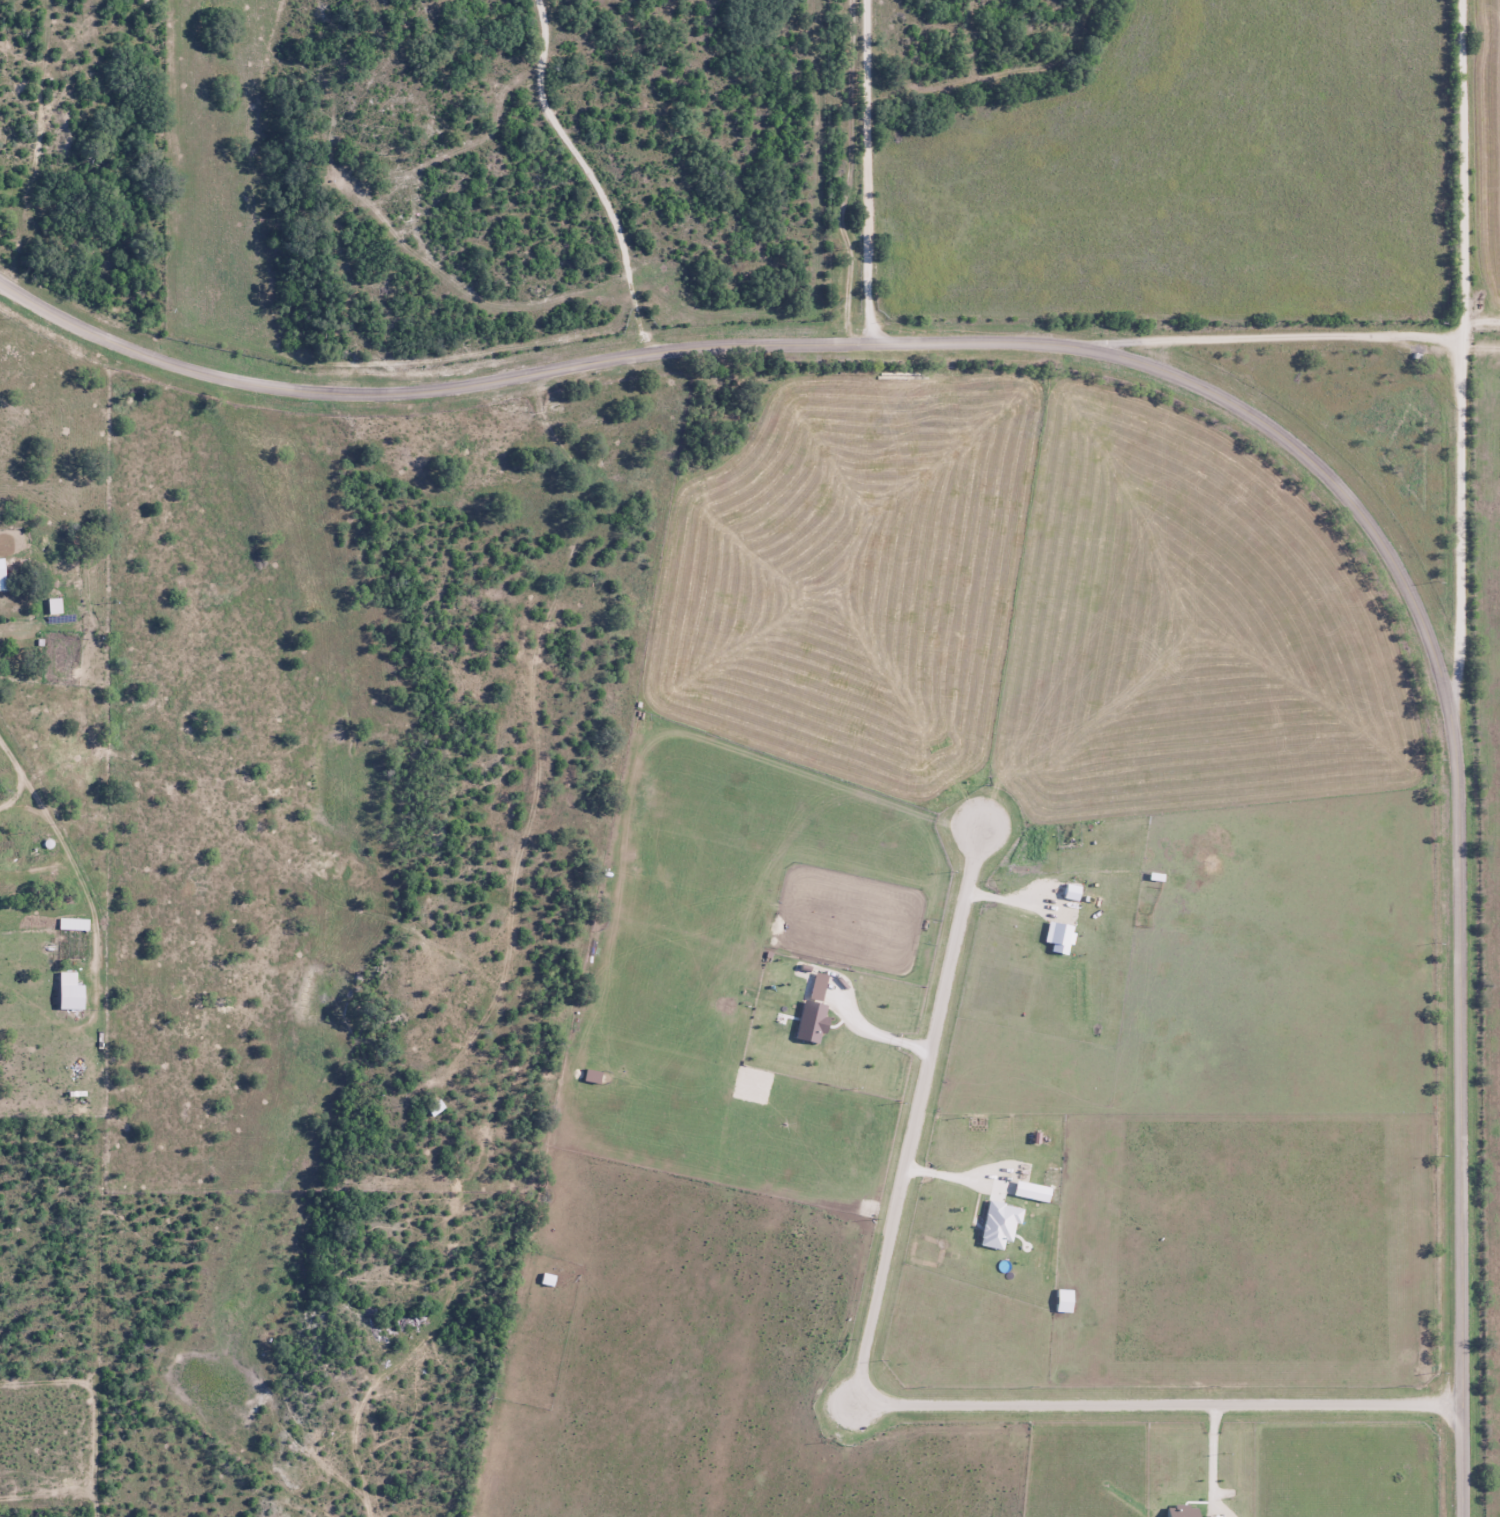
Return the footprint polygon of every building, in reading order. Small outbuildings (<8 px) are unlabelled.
[(16,590),(14,559),(0,559),(0,590),(16,590)] [(47,613),(59,613),(58,599),(46,600),(47,613)] [(86,930),(86,918),(57,918),(57,930),(86,930)]
